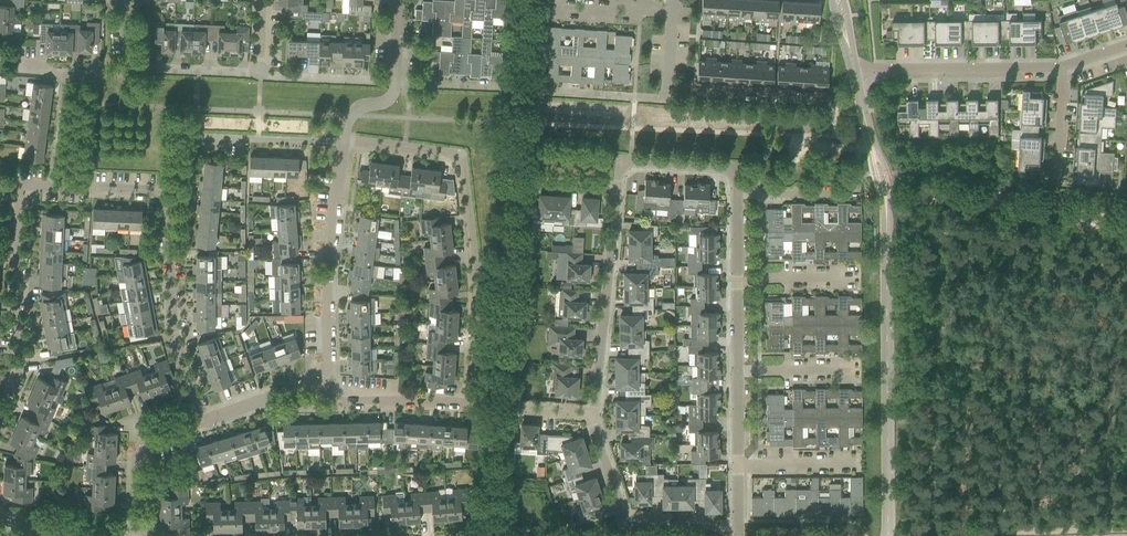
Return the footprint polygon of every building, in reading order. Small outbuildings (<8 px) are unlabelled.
[(16,19),(16,14),(13,14),(14,6),(24,7),(24,0),(4,0),(4,6),(0,5),(0,18),(16,19)] [(278,3),(289,4),(288,10),(300,11),(304,11),(307,11),(307,4),(298,4),(298,0),(278,0),(278,3)] [(348,13),(359,14),(370,14),(371,4),(362,3),(362,0),(349,0),(348,13)] [(443,0),(432,0),(432,1),(422,1),(422,9),(415,9),(415,19),(432,21),(432,36),(441,36),(443,0)] [(441,36),(450,37),(451,21),(463,22),(464,0),(454,0),(445,0),(443,0),(441,36)] [(462,37),(471,38),(472,19),(483,20),(485,0),(464,0),(463,22),(462,37)] [(483,20),(482,38),(492,39),(493,17),(504,18),(505,0),(485,0),(483,20)] [(715,0),(702,0),(701,14),(709,15),(709,18),(713,18),(715,0)] [(713,18),(718,19),(718,16),(726,16),(727,0),(715,0),(713,18)] [(726,16),(735,17),(734,20),(739,20),(740,0),(727,0),(726,16)] [(739,20),(743,21),(743,17),(752,18),(753,0),(740,0),(739,20)] [(752,18),(760,18),(759,22),(764,22),(765,0),(753,0),(752,18)] [(770,0),(765,0),(764,22),(768,22),(768,19),(777,19),(778,1),(770,0)] [(1105,6),(1112,27),(1126,22),(1126,11),(1125,6),(1126,5),(1126,0),(1116,0),(1116,2),(1105,6)] [(781,1),(781,12),(780,20),(789,20),(788,24),(793,24),(794,2),(781,1)] [(794,2),(793,24),(797,24),(797,21),(806,21),(807,2),(794,2)] [(820,3),(807,2),(806,21),(814,22),(814,25),(818,26),(820,3)] [(1064,14),(1058,16),(1061,24),(1066,42),(1086,36),(1077,11),(1077,9),(1076,10),(1074,3),(1061,7),(1064,14)] [(1091,6),(1077,11),(1086,36),(1099,31),(1092,10),(1091,6)] [(1105,6),(1092,10),(1099,31),(1112,27),(1105,6)] [(300,11),(288,10),(287,18),(304,19),(304,17),(304,11),(300,11)] [(304,17),(304,19),(312,19),(312,17),(313,11),(307,11),(304,11),(304,17)] [(0,18),(0,31),(3,31),(2,38),(22,39),(22,32),(12,32),(13,24),(16,24),(16,19),(0,18)] [(1023,45),(1023,19),(1004,20),(1004,38),(1010,38),(1010,42),(1015,42),(1015,45),(1023,45)] [(1031,41),(1036,41),(1036,38),(1042,38),(1042,19),(1023,19),(1023,45),(1031,45),(1031,41)] [(912,46),(911,20),(892,21),(893,30),(893,36),(893,39),(898,39),(898,43),(904,43),(904,46),(912,46)] [(930,39),(930,20),(911,20),(912,46),(919,46),(919,42),(925,42),(925,39),(930,39)] [(949,20),(930,20),(930,39),(936,39),(936,42),(941,42),(941,46),(949,45),(949,20)] [(967,20),(949,20),(949,45),(956,45),(956,42),(962,42),(962,39),(967,39),(967,20)] [(986,20),(967,20),(967,39),(973,39),(973,42),(978,42),(978,45),(986,45),(986,20)] [(1004,20),(986,20),(986,45),(994,45),(994,42),(999,42),(999,38),(1004,38),(1004,20)] [(79,30),(78,41),(78,54),(84,54),(84,51),(91,51),(91,39),(98,39),(98,44),(99,44),(100,23),(87,22),(86,30),(80,30),(79,30)] [(175,23),(160,22),(152,22),(154,39),(155,38),(162,38),(162,51),(174,51),(174,39),(175,23)] [(40,23),(39,40),(39,44),(40,44),(40,40),(47,40),(46,52),(53,52),(52,55),(59,55),(60,32),(53,31),(53,23),(40,23)] [(193,24),(175,23),(174,39),(181,39),(180,51),(192,52),(193,24)] [(60,32),(59,55),(65,56),(65,53),(71,53),(71,50),(72,41),(78,41),(79,30),(80,30),(80,25),(60,24),(60,32)] [(193,24),(192,52),(204,52),(204,40),(211,40),(212,25),(193,24)] [(224,25),(212,25),(211,40),(218,41),(217,53),(229,54),(230,32),(224,32),(224,25)] [(236,33),(230,32),(229,54),(241,54),(241,42),(248,42),(248,43),(249,26),(236,26),(236,33)] [(536,33),(550,34),(550,44),(536,43),(535,53),(559,54),(559,45),(560,39),(560,35),(560,28),(560,27),(551,27),(537,26),(536,33)] [(559,45),(559,54),(582,56),(582,46),(582,43),(583,42),(583,38),(583,36),(583,30),(583,29),(574,28),(574,29),(560,28),(560,35),(565,35),(573,36),(572,46),(559,45)] [(582,46),(582,56),(605,58),(605,49),(606,30),(597,30),(583,30),(583,36),(596,37),(595,47),(582,46)] [(303,40),(303,55),(304,55),(308,55),(308,62),(319,63),(320,41),(320,33),(307,33),(306,41),(304,41),(303,40)] [(614,49),(605,49),(605,58),(630,59),(630,54),(628,54),(629,45),(631,46),(632,36),(615,35),(614,49)] [(336,42),(336,56),(342,57),(341,64),(352,64),(353,37),(344,37),(344,42),(336,42)] [(353,37),(352,64),(362,65),(363,58),(369,58),(369,43),(362,43),(362,38),(353,37)] [(462,37),(452,37),(451,52),(433,51),(432,61),(439,61),(438,74),(448,75),(449,73),(459,74),(462,37)] [(462,37),(459,74),(470,74),(470,76),(480,77),(480,75),(481,54),(470,53),(471,38),(462,37)] [(482,38),(481,54),(480,75),(490,76),(490,78),(500,78),(502,55),(490,55),(492,39),(482,38)] [(303,40),(297,40),(286,40),(285,61),(296,62),(296,55),(303,55),(303,40)] [(320,41),(319,63),(329,63),(329,56),(336,56),(336,42),(320,41)] [(547,74),(534,73),(533,79),(547,80),(547,81),(557,82),(557,81),(557,74),(558,64),(559,54),(535,53),(534,62),(548,63),(547,74)] [(557,74),(557,81),(570,82),(580,83),(580,82),(580,76),(581,66),(582,56),(559,54),(558,64),(571,65),(570,75),(557,74)] [(593,77),(580,76),(580,82),(593,83),(593,84),(603,85),(603,84),(603,80),(604,66),(605,58),(582,56),(581,66),(594,66),(593,77)] [(707,57),(706,61),(698,60),(697,79),(709,80),(711,58),(707,57)] [(605,58),(604,66),(612,67),(612,80),(611,81),(628,82),(629,73),(627,73),(628,64),(630,65),(630,59),(605,58)] [(711,58),(709,80),(722,81),(723,62),(715,61),(716,58),(711,58)] [(723,62),(722,81),(735,82),(736,59),(732,59),(732,63),(723,62)] [(736,59),(735,82),(747,83),(749,64),(740,63),(740,60),(736,59)] [(749,64),(747,83),(760,83),(761,61),(757,61),(757,64),(749,64)] [(761,61),(760,83),(773,84),(774,65),(765,65),(766,62),(761,61)] [(777,66),(777,74),(776,85),(789,85),(790,63),(786,63),(785,66),(777,66)] [(794,63),(790,63),(789,85),(801,86),(803,67),(794,67),(794,63)] [(803,67),(801,86),(814,87),(816,65),(811,64),(811,68),(803,67)] [(816,65),(814,87),(827,88),(828,69),(820,68),(820,65),(816,65)] [(1104,94),(1104,95),(1113,95),(1114,80),(1085,89),(1085,93),(1104,94)] [(26,82),(25,95),(31,96),(51,98),(52,86),(26,82)] [(1044,103),(1044,98),(1041,97),(1041,90),(1022,89),(1021,109),(1047,111),(1047,103),(1044,103)] [(1115,118),(1116,108),(1103,107),(1104,95),(1104,94),(1085,93),(1082,93),(1081,107),(1077,107),(1076,116),(1115,118)] [(31,96),(30,108),(49,111),(51,98),(31,96)] [(907,103),(898,103),(898,124),(910,124),(910,136),(911,136),(919,136),(918,99),(911,99),(908,99),(907,99),(907,103)] [(927,103),(919,103),(919,124),(929,123),(929,136),(939,136),(939,123),(939,103),(939,99),(927,99),(927,103)] [(946,103),(939,103),(939,123),(949,123),(949,136),(959,136),(959,123),(958,103),(958,99),(946,99),(946,103)] [(966,99),(966,103),(958,103),(959,123),(969,123),(969,136),(979,136),(978,123),(978,103),(978,99),(966,99)] [(986,103),(978,103),(978,123),(989,123),(989,136),(998,136),(998,128),(998,108),(998,99),(990,99),(987,99),(986,99),(986,103)] [(49,111),(30,108),(28,121),(47,123),(49,111)] [(1021,109),(1020,129),(1039,130),(1039,124),(1042,124),(1043,118),(1046,119),(1047,111),(1021,109)] [(1115,120),(1115,118),(1076,116),(1076,124),(1080,124),(1079,138),(1101,139),(1102,127),(1115,127),(1115,124),(1115,120)] [(47,123),(28,121),(26,133),(46,136),(47,123)] [(1039,130),(1020,129),(1019,149),(1044,151),(1045,143),(1041,143),(1042,137),(1038,137),(1039,130)] [(46,136),(26,133),(25,146),(44,149),(46,136)] [(1074,152),(1074,160),(1113,162),(1113,156),(1114,152),(1100,151),(1101,139),(1079,138),(1078,152),(1074,152)] [(44,149),(25,146),(23,159),(42,161),(44,149)] [(1044,151),(1019,149),(1018,169),(1036,170),(1037,163),(1040,163),(1041,158),(1044,158),(1044,151)] [(250,156),(249,167),(249,174),(262,174),(262,153),(258,153),(258,157),(250,156)] [(262,153),(262,174),(273,175),(274,157),(267,157),(267,153),(262,153)] [(274,157),(273,175),(285,176),(286,154),(282,154),(281,158),(274,157)] [(286,154),(285,176),(298,176),(299,158),(291,158),(291,155),(286,154)] [(1074,160),(1073,169),(1077,169),(1077,175),(1076,183),(1099,184),(1099,172),(1113,172),(1113,169),(1113,162),(1074,160)] [(221,175),(221,174),(222,163),(201,161),(201,166),(204,166),(203,174),(221,175)] [(362,173),(360,189),(365,190),(366,191),(371,192),(372,191),(373,191),(374,184),(382,185),(384,163),(370,161),(369,171),(369,174),(362,173)] [(384,163),(382,185),(389,186),(388,193),(401,194),(404,178),(397,177),(399,165),(384,163)] [(404,178),(401,194),(415,196),(416,189),(423,190),(426,169),(412,167),(410,179),(404,178)] [(426,169),(423,190),(430,191),(429,198),(443,200),(445,184),(438,183),(440,170),(426,169)] [(199,180),(199,185),(220,187),(221,175),(203,174),(203,181),(199,180)] [(636,194),(636,208),(643,209),(655,209),(657,183),(658,183),(658,181),(645,180),(644,190),(644,195),(636,194)] [(663,183),(658,183),(655,209),(668,210),(668,213),(670,218),(675,219),(675,213),(676,199),(669,199),(670,184),(664,183),(663,182),(663,183)] [(697,185),(696,206),(708,207),(707,213),(715,213),(716,200),(708,199),(709,184),(697,183),(696,185),(697,185)] [(676,199),(675,213),(682,214),(683,208),(695,209),(696,206),(697,185),(696,185),(691,185),(691,184),(690,184),(690,185),(684,185),(683,200),(676,199)] [(220,187),(199,185),(198,190),(202,190),(201,197),(219,199),(220,187)] [(532,209),(530,229),(537,229),(538,229),(539,223),(552,224),(552,223),(554,196),(540,195),(539,209),(532,209)] [(569,197),(554,196),(552,223),(562,224),(562,225),(574,226),(575,212),(568,211),(569,197)] [(197,204),(197,209),(218,211),(219,199),(201,197),(200,205),(197,204)] [(575,212),(574,226),(585,227),(587,219),(596,220),(597,199),(582,198),(581,212),(575,212)] [(815,203),(814,203),(814,212),(814,222),(815,232),(838,231),(837,222),(824,222),(824,212),(837,212),(837,202),(837,205),(824,205),(822,203),(815,203)] [(847,212),(861,212),(861,205),(856,205),(847,205),(845,203),(838,203),(838,202),(837,202),(837,212),(837,222),(838,231),(861,231),(861,222),(847,222),(847,212)] [(783,223),(783,219),(782,208),(766,209),(766,210),(765,210),(765,218),(767,218),(767,226),(766,226),(766,232),(791,232),(791,203),(791,214),(791,223),(783,223)] [(792,203),(791,203),(791,232),(815,232),(814,222),(801,222),(801,212),(814,212),(814,203),(814,205),(801,205),(799,203),(792,203)] [(294,204),(276,205),(269,205),(270,218),(277,218),(298,216),(298,211),(294,212),(294,204)] [(93,208),(93,219),(92,226),(105,227),(106,205),(101,205),(101,209),(93,208)] [(110,206),(106,205),(105,227),(117,227),(118,209),(110,209),(110,206)] [(125,210),(118,209),(117,227),(129,228),(130,206),(125,206),(125,210)] [(130,206),(129,228),(141,228),(142,210),(134,210),(134,207),(130,206)] [(218,211),(197,209),(196,213),(200,214),(199,221),(217,223),(218,211)] [(42,214),(41,226),(63,227),(63,215),(42,214)] [(378,217),(371,216),(360,215),(359,222),(356,222),(355,227),(376,229),(378,217)] [(298,221),(298,216),(277,218),(278,230),(296,228),(295,221),(298,221)] [(436,217),(428,218),(420,219),(422,233),(429,232),(430,239),(451,237),(450,223),(437,224),(436,217)] [(195,228),(194,233),(215,235),(217,223),(199,221),(198,228),(195,228)] [(643,231),(629,231),(629,245),(650,245),(650,237),(657,235),(657,225),(643,224),(643,231)] [(63,227),(41,226),(41,238),(62,239),(63,227)] [(688,246),(693,246),(716,247),(719,246),(719,234),(707,234),(707,230),(714,230),(714,226),(700,226),(695,226),(690,226),(689,234),(688,234),(688,246)] [(376,229),(355,227),(354,231),(358,232),(357,239),(374,241),(376,229)] [(296,228),(278,230),(279,241),(300,240),(300,235),(296,235),(296,228)] [(128,249),(141,249),(142,230),(129,230),(128,249)] [(815,232),(815,241),(815,252),(815,261),(815,260),(823,260),(824,258),(837,258),(837,260),(838,260),(838,251),(824,251),(824,241),(838,241),(838,231),(815,232)] [(861,241),(861,231),(838,231),(838,241),(838,251),(838,260),(846,260),(847,258),(861,258),(861,251),(847,251),(847,241),(861,241)] [(766,232),(766,237),(768,237),(768,245),(765,245),(765,253),(766,253),(766,255),(783,255),(783,244),(783,240),(791,240),(791,250),(791,261),(792,261),(791,232),(766,232)] [(815,232),(791,232),(792,261),(792,260),(800,260),(801,258),(814,258),(814,261),(815,261),(815,252),(801,252),(801,241),(815,241),(815,232)] [(215,235),(194,233),(194,237),(197,238),(197,245),(214,247),(215,235)] [(451,237),(430,239),(430,247),(423,247),(425,261),(441,259),(440,252),(453,251),(451,237)] [(62,239),(41,238),(40,250),(62,251),(62,239)] [(353,246),(352,250),(378,254),(379,247),(374,247),(374,241),(357,239),(356,246),(353,246)] [(300,240),(279,241),(272,242),(273,259),(280,258),(280,254),(297,253),(297,245),(300,244),(300,240)] [(572,244),(572,252),(582,253),(583,253),(584,245),(572,244)] [(650,245),(629,245),(629,260),(643,260),(643,266),(657,266),(663,266),(663,262),(657,262),(657,255),(650,254),(650,245)] [(716,247),(693,246),(693,254),(687,254),(687,266),(701,266),(701,259),(716,259),(716,253),(717,253),(717,252),(716,252),(716,247)] [(62,251),(40,250),(40,262),(61,263),(62,251)] [(378,254),(352,250),(351,255),(355,255),(354,263),(371,265),(372,259),(378,260),(378,254)] [(572,252),(566,252),(558,251),(557,278),(588,280),(588,279),(591,279),(592,271),(589,270),(589,264),(578,264),(578,261),(581,261),(582,253),(572,252)] [(121,256),(123,268),(117,269),(118,276),(125,276),(146,272),(143,260),(137,261),(136,257),(121,256)] [(221,256),(196,256),(196,264),(193,264),(193,268),(221,269),(221,256)] [(280,258),(273,259),(271,259),(271,276),(274,276),(302,275),(301,270),(298,270),(298,262),(280,263),(280,258)] [(442,266),(441,259),(425,261),(426,274),(433,274),(434,281),(456,278),(454,264),(442,266)] [(39,274),(61,275),(66,275),(67,263),(61,263),(40,262),(39,274)] [(349,269),(349,274),(370,277),(376,277),(377,265),(371,265),(354,263),(353,270),(349,269)] [(657,266),(643,266),(643,273),(624,273),(624,288),(645,288),(645,279),(653,278),(653,273),(657,273),(657,266)] [(701,266),(687,266),(687,274),(693,274),(693,286),(696,286),(716,286),(716,280),(717,280),(717,279),(716,279),(716,273),(701,273),(701,266)] [(221,269),(193,268),(193,273),(196,273),(196,280),(214,280),(221,280),(221,269)] [(146,272),(125,276),(118,276),(118,282),(126,282),(127,287),(148,284),(146,272)] [(61,275),(39,274),(39,287),(60,287),(61,275)] [(370,277),(349,274),(348,278),(352,279),(351,287),(368,289),(370,277)] [(302,279),(302,275),(274,276),(274,287),(298,287),(298,280),(302,279)] [(456,278),(434,281),(435,288),(428,289),(430,302),(446,302),(445,294),(458,292),(456,278)] [(193,288),(193,292),(214,292),(221,292),(221,280),(214,280),(196,280),(196,288),(193,288)] [(148,284),(127,287),(120,289),(122,301),(150,295),(148,284)] [(696,286),(696,298),(690,298),(690,306),(704,306),(704,298),(719,298),(719,285),(716,286),(696,286)] [(299,294),(298,287),(274,287),(274,299),(302,299),(302,294),(299,294)] [(653,288),(645,288),(624,288),(624,302),(639,302),(639,309),(653,309),(653,288)] [(557,307),(557,316),(563,316),(584,317),(585,302),(577,301),(574,301),(574,298),(577,298),(578,290),(562,289),(561,307),(557,307)] [(46,300),(39,301),(41,313),(63,309),(67,309),(64,291),(44,293),(46,300)] [(214,292),(193,292),(193,297),(196,297),(196,304),(221,304),(221,292),(214,292)] [(152,307),(150,295),(122,301),(125,313),(152,307)] [(792,296),(792,325),(815,324),(815,315),(809,315),(809,305),(815,305),(815,295),(814,295),(814,298),(806,298),(801,298),(800,296),(792,296)] [(838,305),(838,295),(837,295),(837,298),(824,298),(823,296),(815,296),(815,295),(815,305),(815,315),(815,324),(838,324),(838,315),(825,315),(825,305),(838,305)] [(838,295),(838,305),(838,315),(838,324),(861,324),(861,315),(848,315),(848,304),(861,304),(861,298),(847,298),(846,296),(838,296),(838,295)] [(783,316),(783,312),(783,301),(766,301),(766,303),(765,303),(765,311),(768,311),(768,319),(766,319),(766,325),(792,325),(792,296),(791,296),(791,307),(792,316),(783,316)] [(367,300),(361,300),(350,300),(350,309),(347,308),(347,313),(368,313),(375,312),(374,298),(367,298),(367,300)] [(302,299),(274,299),(272,299),(272,312),(299,311),(299,303),(302,303),(302,299)] [(446,302),(430,302),(429,316),(436,316),(435,323),(457,325),(458,311),(445,310),(446,302)] [(193,312),(193,316),(214,316),(221,316),(221,304),(196,304),(196,312),(193,312)] [(690,306),(688,306),(688,313),(690,313),(691,325),(717,325),(717,326),(719,326),(719,313),(704,313),(704,306),(690,306)] [(154,319),(152,307),(125,313),(127,324),(154,319)] [(65,321),(63,309),(41,313),(44,325),(65,321)] [(653,309),(639,309),(639,315),(620,316),(620,330),(641,330),(641,322),(649,320),(648,316),(653,316),(653,309)] [(375,312),(368,313),(347,313),(347,318),(351,318),(351,325),(369,325),(375,324),(375,312)] [(214,316),(193,316),(193,321),(196,321),(196,329),(214,329),(214,316)] [(157,331),(154,319),(127,324),(129,336),(157,331)] [(249,326),(253,329),(259,323),(255,319),(249,326)] [(65,321),(44,325),(46,337),(67,333),(65,321)] [(457,325),(435,323),(435,331),(428,330),(427,344),(443,345),(443,338),(456,339),(457,325)] [(815,324),(792,325),(792,353),(800,353),(801,351),(815,351),(815,353),(815,344),(802,344),(802,334),(815,334),(815,324)] [(838,334),(838,324),(815,324),(815,334),(815,344),(815,353),(823,353),(824,351),(838,351),(838,353),(838,344),(825,344),(825,334),(838,334)] [(861,334),(861,324),(838,324),(838,334),(838,344),(838,353),(846,353),(847,351),(861,351),(861,344),(848,344),(848,334),(861,334)] [(369,325),(351,325),(351,332),(348,332),(348,337),(369,336),(369,325)] [(691,325),(691,338),(688,338),(688,345),(702,345),(705,345),(705,338),(717,338),(717,332),(717,331),(717,326),(717,325),(691,325)] [(792,325),(766,325),(766,330),(768,330),(768,338),(766,338),(766,346),(766,348),(783,348),(783,337),(783,333),(792,333),(792,353),(792,325)] [(253,329),(249,326),(244,332),(247,335),(253,329)] [(571,336),(574,336),(574,328),(549,326),(548,344),(560,345),(559,353),(580,355),(581,339),(570,339),(571,336)] [(641,338),(641,330),(620,330),(620,345),(635,345),(635,351),(649,351),(649,340),(641,338)] [(67,333),(46,337),(48,349),(69,345),(67,333)] [(369,336),(348,337),(348,342),(351,341),(351,349),(369,348),(369,336)] [(214,337),(208,340),(197,343),(200,351),(197,352),(198,356),(218,349),(222,348),(218,337),(216,337),(214,338),(214,337)] [(295,338),(283,342),(290,362),(295,360),(293,357),(301,354),(295,338)] [(283,342),(272,346),(278,363),(285,360),(286,363),(290,362),(283,342)] [(443,345),(427,344),(426,357),(433,358),(432,365),(454,367),(455,352),(443,351),(443,345)] [(702,352),(702,345),(688,345),(688,353),(694,353),(694,365),(696,365),(717,365),(717,359),(718,359),(718,358),(717,358),(717,352),(702,352)] [(272,346),(261,350),(268,370),(272,368),(271,365),(278,363),(272,346)] [(369,348),(351,349),(352,356),(348,356),(348,361),(370,360),(369,360),(369,348)] [(218,349),(198,356),(200,361),(203,360),(206,366),(222,360),(218,349)] [(268,370),(261,350),(249,354),(255,371),(262,368),(263,372),(268,370)] [(649,351),(635,351),(635,358),(616,358),(616,373),(637,372),(637,364),(644,363),(644,358),(649,358),(649,351)] [(51,372),(57,374),(61,366),(59,359),(56,360),(51,372)] [(167,359),(156,363),(154,364),(156,371),(149,373),(156,393),(170,389),(167,380),(173,378),(167,359)] [(222,360),(206,366),(208,373),(205,374),(207,379),(226,372),(222,360)] [(369,360),(370,360),(348,361),(348,365),(352,365),(352,373),(376,373),(376,360),(369,360)] [(523,362),(514,362),(514,372),(522,373),(523,362)] [(576,395),(578,377),(570,377),(570,365),(554,364),(553,386),(556,386),(555,394),(562,394),(562,396),(573,399),(574,395),(576,395)] [(425,372),(425,375),(424,386),(440,387),(441,380),(453,381),(454,367),(432,365),(432,373),(425,372)] [(690,377),(690,385),(709,385),(714,385),(714,378),(719,378),(719,365),(717,365),(696,365),(696,377),(690,377)] [(156,393),(149,373),(142,376),(140,369),(127,373),(133,389),(139,386),(143,398),(156,393)] [(226,372),(207,379),(208,383),(211,382),(214,389),(231,383),(226,372)] [(637,372),(616,373),(616,387),(630,387),(630,394),(644,394),(644,382),(637,381),(637,372)] [(117,385),(110,387),(117,408),(131,403),(126,391),(133,389),(127,373),(114,378),(117,385)] [(38,377),(32,390),(52,399),(61,403),(64,396),(62,394),(67,382),(49,375),(52,377),(49,382),(38,377)] [(100,383),(87,388),(93,403),(99,401),(104,412),(117,408),(110,387),(103,390),(100,383)] [(709,385),(690,385),(690,392),(696,392),(696,404),(717,404),(717,405),(719,405),(719,392),(716,392),(714,392),(714,385),(709,385)] [(767,396),(766,396),(766,404),(768,404),(768,412),(767,412),(767,417),(792,417),(792,388),(792,389),(792,399),(792,409),(783,409),(783,394),(766,394),(767,396)] [(793,388),(792,388),(792,417),(816,417),(815,408),(802,408),(802,398),(815,397),(815,388),(815,391),(802,391),(800,389),(793,389),(793,388)] [(838,397),(838,388),(838,391),(825,391),(823,389),(816,389),(816,388),(815,388),(815,397),(815,408),(816,417),(838,417),(838,408),(825,408),(825,397),(838,397)] [(839,388),(838,388),(838,397),(838,408),(838,417),(862,417),(862,408),(848,408),(848,397),(862,397),(862,390),(848,391),(846,389),(839,389),(839,388)] [(52,399),(32,390),(26,403),(38,408),(35,415),(50,421),(55,408),(49,406),(52,399)] [(616,400),(616,405),(613,405),(613,413),(616,413),(616,415),(637,415),(645,415),(645,407),(651,407),(651,394),(644,394),(630,394),(630,400),(616,400)] [(696,404),(688,404),(688,417),(688,424),(702,424),(702,417),(717,417),(717,412),(718,412),(718,410),(717,410),(717,405),(717,404),(696,404)] [(33,421),(21,416),(15,429),(35,437),(38,430),(45,433),(50,421),(35,415),(33,421)] [(637,415),(616,415),(616,430),(635,430),(635,436),(649,436),(649,425),(637,423),(637,415)] [(769,431),(766,431),(766,439),(767,439),(767,441),(769,441),(769,445),(776,445),(793,445),(793,438),(784,439),(784,426),(793,426),(792,417),(767,417),(767,423),(768,423),(768,427),(769,431)] [(816,427),(816,417),(792,417),(793,426),(793,438),(793,445),(793,446),(801,446),(802,444),(815,444),(815,446),(816,446),(816,437),(802,437),(802,427),(816,427)] [(839,427),(838,417),(816,417),(816,427),(816,437),(816,446),(824,446),(825,444),(838,444),(838,446),(839,446),(839,437),(825,437),(825,427),(839,427)] [(862,427),(862,417),(838,417),(839,427),(839,437),(839,446),(847,446),(848,444),(862,444),(862,437),(848,437),(848,427),(862,427)] [(379,422),(371,422),(371,418),(367,419),(367,440),(367,447),(380,446),(380,443),(386,443),(387,428),(379,428),(379,422)] [(338,419),(338,423),(331,423),(331,441),(331,444),(332,445),(338,445),(338,448),(343,448),(343,440),(343,419),(338,419)] [(347,419),(343,419),(343,440),(343,448),(355,448),(355,440),(355,422),(347,422),(347,419)] [(362,422),(355,422),(355,440),(355,448),(367,448),(367,447),(367,440),(367,419),(362,419),(362,422)] [(394,429),(387,428),(386,443),(393,443),(393,440),(399,440),(399,447),(405,448),(407,419),(402,419),(402,423),(394,422),(394,429)] [(407,419),(405,448),(417,449),(417,446),(419,424),(411,423),(411,420),(407,419)] [(283,424),(283,431),(276,431),(279,449),(296,448),(295,420),(290,421),(290,424),(283,424)] [(300,420),(295,420),(296,448),(308,448),(307,424),(300,424),(300,420)] [(314,423),(307,424),(308,448),(319,448),(319,441),(319,420),(314,420),(314,423)] [(323,420),(319,420),(319,441),(331,441),(331,423),(324,423),(323,420)] [(426,424),(419,424),(417,446),(429,447),(431,421),(426,421),(426,424)] [(431,421),(429,447),(429,449),(441,450),(441,443),(442,425),(435,425),(435,421),(431,421)] [(442,425),(441,443),(453,444),(454,423),(450,422),(450,426),(442,425)] [(454,423),(453,444),(465,445),(465,447),(477,448),(478,435),(466,434),(467,427),(459,426),(459,423),(454,423)] [(104,425),(97,425),(88,424),(87,438),(88,438),(88,446),(94,446),(116,447),(117,433),(104,432),(104,425)] [(256,424),(252,426),(258,446),(260,452),(265,451),(263,444),(269,443),(270,445),(275,443),(273,430),(266,432),(265,425),(257,428),(256,424)] [(537,425),(522,424),(520,446),(529,446),(529,449),(539,450),(539,454),(546,455),(547,450),(547,434),(537,433),(537,425)] [(702,431),(702,424),(688,424),(688,432),(690,432),(690,444),(697,444),(717,444),(717,439),(718,439),(718,437),(717,437),(717,431),(702,431)] [(258,446),(252,426),(247,427),(248,430),(241,433),(246,450),(248,456),(260,452),(258,446)] [(35,437),(15,429),(10,442),(21,447),(17,456),(33,459),(42,440),(35,437)] [(233,431),(229,433),(235,453),(246,450),(241,433),(234,435),(233,431)] [(225,437),(218,440),(224,457),(235,453),(229,433),(224,434),(225,437)] [(178,450),(188,444),(182,434),(172,439),(178,450)] [(571,435),(547,434),(547,450),(561,451),(563,450),(566,458),(586,451),(581,437),(573,440),(571,435)] [(621,443),(621,448),(618,448),(618,455),(621,455),(621,458),(642,458),(642,450),(649,450),(649,446),(650,446),(652,445),(653,443),(653,440),(652,438),(650,437),(649,437),(649,436),(635,436),(635,443),(621,443)] [(210,439),(206,440),(212,460),(224,457),(218,440),(211,442),(210,439)] [(195,447),(197,453),(190,456),(190,458),(191,472),(202,468),(202,467),(213,463),(212,460),(206,440),(202,441),(203,445),(195,447)] [(697,444),(697,451),(691,451),(691,464),(705,464),(705,457),(720,457),(720,444),(717,444),(697,444)] [(87,453),(86,467),(106,467),(106,461),(115,461),(116,447),(94,446),(94,453),(87,453)] [(586,451),(566,458),(569,466),(562,469),(566,480),(579,476),(577,470),(591,465),(586,451)] [(4,465),(4,479),(25,480),(26,472),(33,473),(33,459),(17,456),(17,465),(4,465)] [(106,467),(86,467),(86,480),(93,480),(92,488),(114,489),(115,474),(105,474),(106,467)] [(635,481),(635,488),(632,488),(632,494),(635,494),(635,502),(637,502),(637,505),(645,505),(645,502),(650,502),(650,488),(656,488),(656,473),(651,473),(645,473),(644,481),(635,481)] [(677,507),(677,485),(669,485),(668,478),(663,478),(663,473),(656,473),(656,488),(663,488),(663,507),(677,507)] [(581,482),(579,476),(566,480),(569,491),(577,490),(579,498),(599,491),(595,478),(581,482)] [(810,489),(796,489),(796,497),(796,514),(818,514),(818,497),(818,477),(811,477),(811,480),(810,480),(810,489)] [(686,485),(677,485),(677,507),(692,507),(692,492),(699,492),(698,478),(687,478),(686,485)] [(705,511),(720,511),(720,490),(711,490),(710,482),(706,482),(705,478),(698,478),(699,492),(705,492),(705,511)] [(25,480),(4,479),(3,493),(16,494),(15,500),(12,500),(31,501),(32,488),(25,487),(25,480)] [(85,495),(85,498),(84,509),(101,509),(101,502),(113,503),(114,489),(92,488),(92,495),(85,495)] [(466,489),(452,490),(451,488),(444,489),(447,519),(461,518),(460,509),(467,508),(466,489)] [(172,497),(159,497),(159,511),(181,511),(181,503),(188,503),(188,489),(171,490),(172,497)] [(438,489),(437,491),(424,492),(425,508),(432,508),(433,520),(447,519),(444,489),(438,489)] [(774,515),(774,497),(774,489),(762,489),(762,497),(751,497),(751,515),(752,515),(774,515)] [(785,497),(774,497),(774,515),(796,514),(796,497),(796,489),(784,489),(785,497)] [(840,489),(829,489),(829,497),(818,497),(818,514),(840,514),(840,497),(840,489)] [(851,497),(840,497),(840,514),(862,514),(862,515),(862,489),(851,489),(851,497)] [(395,494),(382,495),(383,504),(383,512),(390,511),(391,524),(405,522),(404,501),(403,491),(394,492),(395,494)] [(599,491),(579,498),(582,506),(575,510),(579,521),(581,521),(593,517),(590,510),(604,505),(599,491)] [(424,492),(410,493),(411,500),(404,501),(405,522),(420,521),(419,509),(425,508),(424,492)] [(359,503),(352,503),(353,525),(367,525),(367,515),(374,515),(373,496),(359,496),(359,503)] [(318,504),(310,505),(311,526),(325,526),(325,513),(332,513),(331,497),(318,497),(318,504)] [(353,525),(352,503),(345,504),(345,497),(331,497),(332,513),(338,513),(338,526),(353,525)] [(269,508),(269,530),(284,529),(283,517),(290,516),(289,498),(289,500),(276,501),(276,508),(269,508)] [(303,498),(289,498),(290,516),(290,520),(290,514),(296,514),(297,527),(311,526),(310,505),(303,505),(303,498)] [(261,501),(248,501),(248,517),(255,517),(255,530),(269,530),(269,508),(269,499),(261,499),(261,501)] [(234,509),(227,509),(228,531),(242,530),(241,518),(248,517),(248,501),(234,502),(234,509)] [(219,502),(206,502),(206,518),(213,518),(213,531),(228,531),(227,509),(220,509),(219,502)] [(181,511),(159,511),(160,525),(169,525),(172,525),(173,532),(189,532),(188,518),(181,518),(181,511)]
